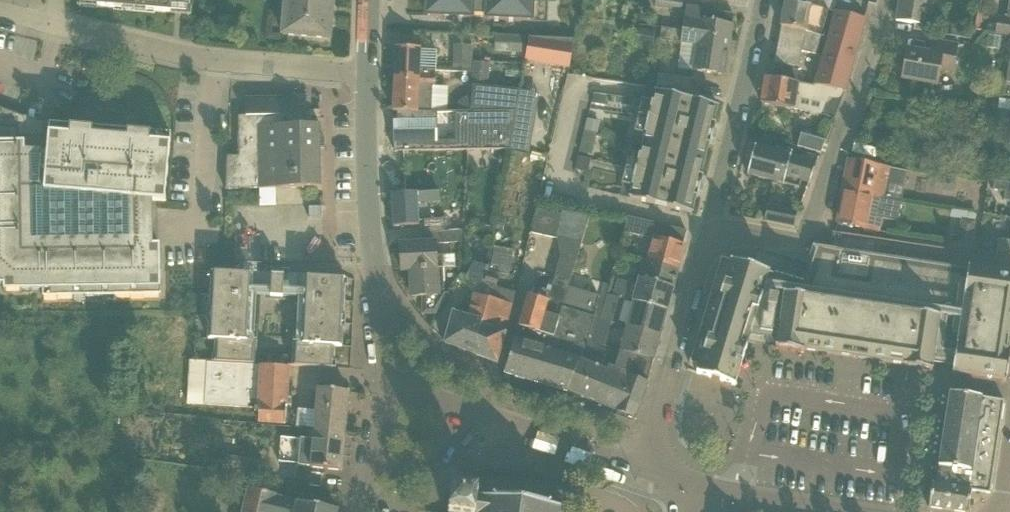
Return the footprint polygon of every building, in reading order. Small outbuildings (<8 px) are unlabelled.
[(190,0),(80,0),(80,7),(81,7),(81,6),(98,8),(98,5),(114,7),(114,9),(155,12),(155,10),(172,11),(172,6),(190,7),(190,0)] [(283,34),(309,37),(330,38),(333,0),(286,0),(283,34)] [(427,16),(471,17),(471,16),(488,17),(488,18),(531,20),(532,0),(428,0),(427,16)] [(655,2),(654,7),(682,11),(683,0),(642,0),(655,2)] [(809,3),(794,0),(786,0),(781,26),(790,27),(790,26),(806,29),(805,33),(821,36),(828,9),(808,4),(809,3)] [(809,3),(808,4),(828,9),(834,10),(837,0),(809,0),(809,3)] [(896,20),(927,25),(931,0),(900,0),(896,20)] [(734,14),(701,9),(702,7),(686,4),(683,27),(692,28),(691,33),(698,34),(731,38),(733,24),(732,24),(734,14)] [(1008,18),(998,16),(995,34),(1009,36),(1009,6),(1008,18)] [(835,9),(822,56),(814,85),(843,90),(846,90),(866,18),(835,9)] [(782,26),(775,62),(772,78),(788,81),(796,82),(802,51),(816,54),(821,36),(805,33),(806,29),(790,26),(790,27),(781,26),(782,26)] [(691,70),(706,72),(726,75),(731,38),(698,34),(691,33),(692,28),(683,27),(682,31),(661,28),(660,40),(680,43),(680,44),(695,46),(691,70)] [(655,31),(639,29),(638,42),(653,44),(655,31)] [(525,53),(526,36),(511,36),(510,52),(525,53)] [(553,38),(547,62),(569,68),(577,39),(553,38)] [(903,78),(938,85),(940,71),(954,73),(958,43),(932,39),(930,53),(908,49),(903,78)] [(453,45),(453,71),(472,72),(473,46),(453,45)] [(421,69),(421,48),(396,47),(395,78),(436,80),(436,70),(421,69)] [(488,83),(490,63),(473,61),(472,81),(488,83)] [(658,74),(657,87),(689,92),(691,79),(658,74)] [(781,107),(795,110),(821,115),(822,114),(833,119),(843,90),(814,85),(796,82),(788,81),(772,78),(766,77),(762,104),(781,107)] [(435,86),(436,80),(395,78),(393,111),(397,111),(418,111),(418,110),(438,111),(438,109),(439,87),(435,86)] [(395,151),(415,151),(458,150),(475,150),(497,149),(509,149),(516,111),(520,111),(523,92),(519,91),(519,90),(472,85),(471,112),(438,109),(438,111),(418,110),(418,111),(397,111),(397,113),(397,120),(391,120),(391,143),(395,143),(395,151)] [(689,92),(657,87),(653,102),(652,102),(644,134),(645,134),(642,144),(640,154),(638,154),(631,186),(632,186),(629,198),(691,213),(695,197),(697,198),(703,175),(701,174),(704,160),(708,145),(709,145),(710,145),(716,123),(714,122),(718,106),(696,101),(698,93),(689,92)] [(225,156),(225,169),(226,189),(274,188),(322,187),(322,185),(321,185),(321,179),(322,179),(322,171),(320,171),(320,165),(321,165),(321,157),(320,157),(320,150),(321,150),(321,148),(320,148),(319,139),(321,139),(321,137),(319,137),(319,131),(321,131),(321,125),(320,125),(320,114),(307,114),(307,97),(245,98),(246,116),(239,116),(239,156),(225,156)] [(50,124),(49,124),(0,106),(0,289),(0,288),(1,286),(4,285),(4,291),(43,290),(43,297),(161,295),(160,245),(155,245),(155,199),(164,200),(171,134),(50,124)] [(998,107),(996,125),(1009,126),(1009,109),(998,107)] [(588,118),(585,130),(597,133),(600,121),(588,118)] [(866,142),(884,146),(887,129),(869,125),(866,142)] [(595,144),(597,133),(585,130),(582,141),(595,144)] [(800,133),(796,147),(821,154),(825,140),(800,133)] [(562,167),(574,170),(581,143),(569,140),(562,167)] [(777,152),(774,151),(755,146),(748,174),(799,186),(801,178),(811,181),(819,158),(804,153),(803,158),(791,155),(793,150),(778,146),(777,152)] [(575,169),(588,172),(591,159),(578,156),(575,169)] [(902,201),(906,184),(908,171),(868,162),(848,158),(842,188),(844,188),(843,192),(841,192),(848,193),(847,195),(852,196),(852,194),(856,195),(857,191),(875,195),(887,198),(902,201)] [(945,179),(943,191),(954,193),(957,182),(945,179)] [(995,181),(993,190),(1005,192),(1004,201),(1009,201),(1009,183),(995,181)] [(414,225),(419,225),(418,203),(440,202),(439,191),(392,193),(394,226),(414,225)] [(887,198),(875,195),(857,191),(856,195),(852,194),(852,196),(847,195),(848,193),(841,192),(843,193),(837,222),(857,226),(867,229),(868,228),(868,229),(880,232),(888,199),(887,199),(887,198)] [(769,205),(766,220),(766,221),(793,226),(796,210),(769,205)] [(560,257),(552,287),(548,286),(547,290),(538,287),(536,297),(527,295),(510,353),(505,373),(568,392),(569,391),(571,392),(584,361),(581,360),(588,339),(555,328),(558,316),(560,307),(563,307),(576,262),(581,243),(590,216),(562,212),(561,214),(537,209),(532,233),(556,238),(560,257)] [(655,232),(657,223),(628,216),(625,232),(653,238),(654,236),(655,232)] [(504,230),(506,218),(497,217),(495,229),(504,230)] [(445,232),(444,218),(424,220),(425,233),(426,233),(436,232),(440,232),(445,232)] [(462,242),(463,231),(445,232),(440,232),(440,243),(462,242)] [(971,246),(973,234),(959,231),(957,243),(971,246)] [(654,236),(653,238),(646,261),(678,270),(685,244),(683,244),(654,236)] [(998,239),(996,252),(1009,254),(1009,240),(998,239)] [(437,255),(436,243),(436,242),(400,244),(402,270),(411,270),(411,269),(443,268),(443,254),(437,255)] [(928,370),(932,370),(934,362),(954,365),(952,373),(1002,380),(1007,381),(1009,357),(1009,353),(1009,352),(1009,274),(817,245),(806,283),(721,258),(690,363),(699,366),(697,373),(709,377),(712,378),(735,385),(748,343),(780,348),(799,351),(804,351),(904,366),(928,370)] [(494,247),(490,272),(510,275),(514,250),(494,247)] [(632,301),(667,310),(678,270),(646,261),(643,260),(632,301)] [(468,316),(457,313),(446,342),(472,353),(481,320),(485,321),(486,315),(491,317),(496,300),(493,288),(485,285),(489,267),(474,262),(465,280),(476,290),(476,294),(474,294),(468,316)] [(437,313),(446,293),(444,293),(443,268),(411,269),(411,270),(412,296),(423,296),(424,314),(437,313)] [(306,274),(266,272),(253,271),(253,273),(212,271),(209,339),(216,339),(215,361),(288,365),(334,368),(334,366),(335,346),(342,346),(346,278),(318,277),(318,275),(316,275),(316,277),(305,276),(306,274)] [(569,287),(563,307),(595,317),(599,296),(569,287)] [(472,353),(496,362),(513,304),(496,300),(491,317),(486,315),(485,321),(481,320),(472,353)] [(667,310),(632,301),(626,325),(661,335),(667,310)] [(600,320),(611,323),(616,306),(604,303),(600,320)] [(560,307),(558,316),(592,327),(595,317),(563,307),(560,307)] [(588,339),(592,327),(558,316),(555,328),(588,339)] [(607,342),(612,323),(611,323),(600,320),(593,342),(606,346),(608,347),(609,343),(607,342)] [(661,335),(626,325),(619,351),(653,360),(654,360),(661,335)] [(584,361),(571,392),(595,402),(609,372),(616,357),(591,349),(587,362),(584,361)] [(653,360),(619,351),(619,352),(620,352),(618,358),(616,357),(609,372),(648,382),(653,360)] [(259,425),(285,426),(288,365),(215,361),(191,360),(188,405),(204,406),(205,405),(228,406),(242,407),(255,407),(255,413),(259,413),(259,425)] [(635,418),(648,383),(648,382),(609,372),(595,402),(635,418)] [(318,388),(316,408),(314,429),(345,432),(349,391),(318,388)] [(938,475),(992,483),(1004,400),(982,397),(950,392),(938,475)] [(301,439),(298,465),(310,466),(310,467),(341,470),(345,432),(314,429),(313,440),(301,439)] [(211,470),(224,473),(226,463),(213,460),(211,470)] [(963,511),(968,511),(972,490),(990,493),(992,483),(938,475),(936,484),(932,483),(929,507),(963,511)] [(338,508),(276,496),(277,492),(248,486),(244,506),(243,511),(337,511),(338,508)] [(564,511),(565,511),(568,511),(568,510),(564,509),(564,508),(549,506),(553,502),(552,500),(546,503),(533,501),(533,499),(531,499),(530,501),(521,500),(514,499),(514,497),(512,496),(511,498),(499,497),(499,498),(497,498),(494,493),(491,494),(494,498),(480,496),(480,498),(479,498),(480,491),(452,487),(448,511),(564,511)]
